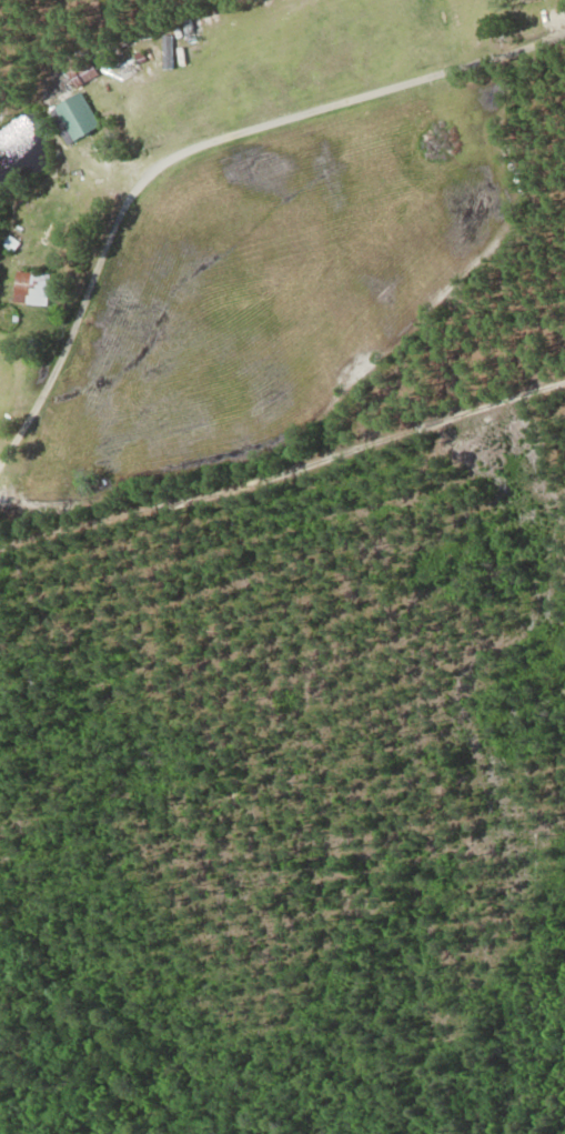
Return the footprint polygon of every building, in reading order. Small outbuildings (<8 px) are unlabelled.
[(71,75),(80,88),(102,74),(93,60),(71,75)] [(57,109),(76,143),(103,128),(84,94),(57,109)] [(50,306),(53,274),(20,271),(17,303),(50,306)]
